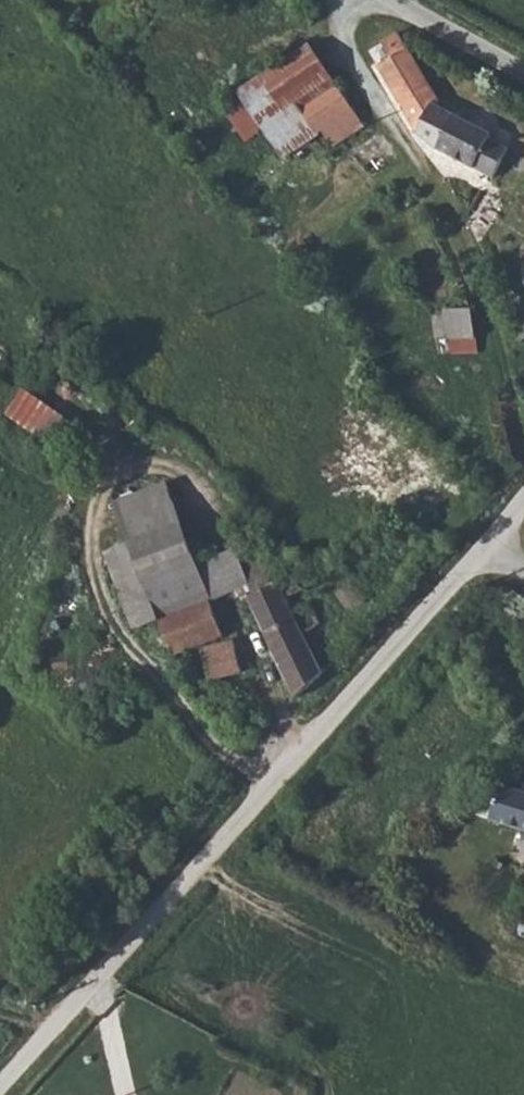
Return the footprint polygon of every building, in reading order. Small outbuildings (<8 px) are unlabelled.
[(394,54),(377,65),(429,142),(495,179),(510,147),(496,141),(496,134),(439,103),(440,94),(403,32),(384,42),(394,54)] [(313,46),(243,91),(267,124),(287,154),(325,131),(309,107),(341,86),(313,46)] [(368,127),(341,86),(309,107),(325,131),(341,121),(354,137),(368,127)] [(267,124),(243,91),(227,103),(248,136),(267,124)] [(341,121),(325,131),(335,149),(354,137),(341,121)] [(451,337),(452,340),(478,338),(474,306),(447,309),(447,315),(451,337)] [(523,346),(523,345),(523,309),(514,322),(523,346)] [(438,338),(451,337),(447,315),(434,315),(438,338)] [(455,355),(479,354),(478,338),(452,340),(455,355)] [(18,404),(70,445),(87,421),(34,381),(18,404)] [(124,509),(136,543),(183,525),(187,522),(173,489),(124,509)] [(213,598),(249,584),(243,565),(238,549),(231,552),(200,566),(183,525),(136,543),(158,608),(208,590),(213,598)] [(136,628),(162,618),(158,608),(136,543),(108,554),(136,628)] [(246,599),(295,703),(324,675),(304,635),(320,627),(309,605),(299,608),(298,597),(303,592),(293,572),(278,579),(266,557),(250,562),(257,579),(249,584),(252,596),(246,599)] [(162,618),(165,634),(173,652),(201,642),(222,634),(210,599),(162,618)] [(211,683),(241,675),(233,643),(203,650),(211,683)] [(489,782),(477,814),(523,830),(523,794),(489,782)]
